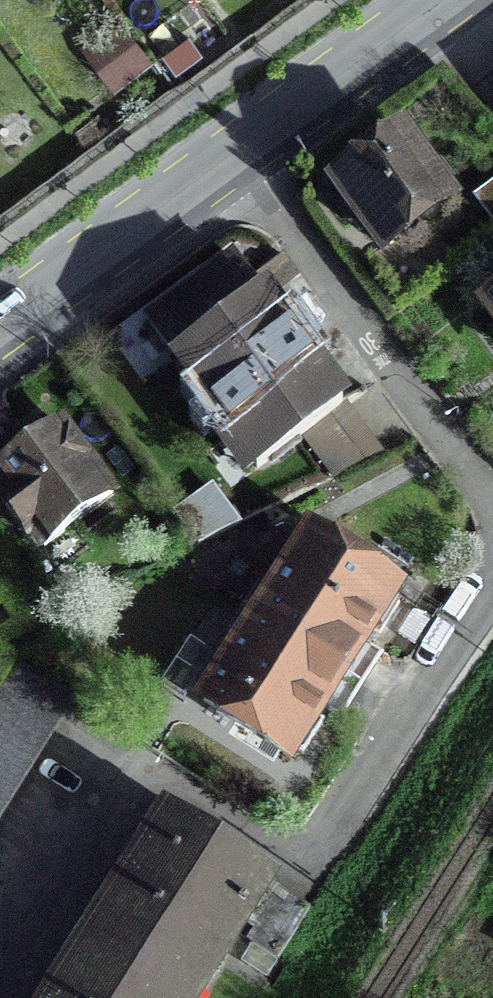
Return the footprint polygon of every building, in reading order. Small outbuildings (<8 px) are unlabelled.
[(335,187),(345,201),(335,209),(348,226),(358,218),(381,250),(415,226),(418,231),(428,233),(441,224),(442,213),(439,208),(447,203),(400,140),(335,187)] [(492,232),(492,186),(471,201),(492,232)] [(248,283),(232,261),(146,325),(162,346),(255,472),(340,409),(271,315),(248,283)] [(23,436),(16,441),(7,447),(16,458),(0,470),(0,492),(5,499),(3,509),(15,526),(26,528),(41,549),(110,499),(58,428),(31,447),(23,436)] [(235,527),(212,493),(183,513),(194,548),(235,527)] [(393,594),(307,538),(268,599),(263,595),(256,591),(242,613),(228,635),(234,639),(240,643),(201,704),(287,759),(292,753),(300,758),(319,727),(311,722),(319,709),(338,721),(358,688),(379,656),(361,644),(369,632),(377,637),(397,606),(389,601),(393,594)] [(70,703),(15,668),(0,693),(0,814),(70,703)] [(86,947),(53,997),(194,997),(265,886),(165,822),(141,859),(136,856),(131,853),(119,871),(130,878),(86,947)] [(246,944),(276,962),(307,913),(277,894),(252,934),(246,944)]
